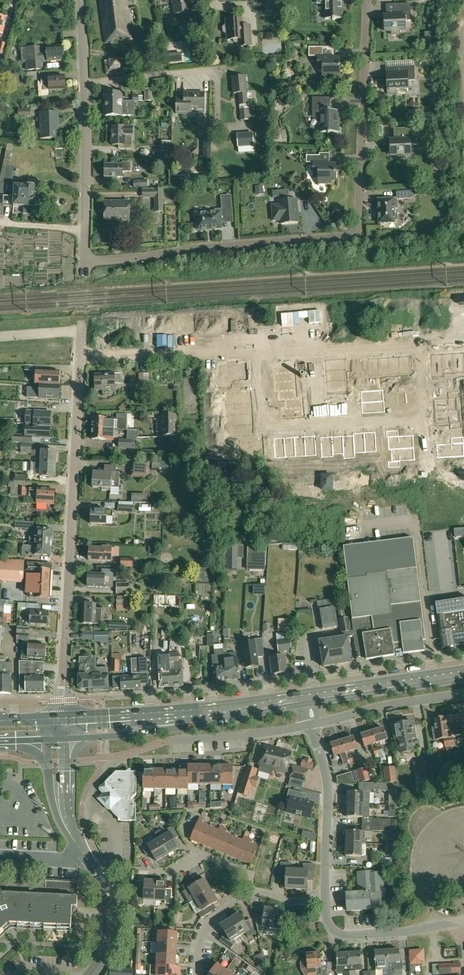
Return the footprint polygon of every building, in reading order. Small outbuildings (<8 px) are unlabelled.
[(126,0),(100,0),(105,42),(131,37),(126,0)] [(175,14),(191,12),(189,0),(173,0),(175,14)] [(281,0),(268,0),(266,1),(266,6),(268,6),(269,16),(282,15),(281,0)] [(325,1),(325,19),(333,19),(333,20),(335,20),(335,19),(343,19),(343,10),(341,10),(341,6),(343,6),(343,0),(324,0),(325,1)] [(396,16),(384,17),(385,31),(391,31),(392,35),(400,34),(400,30),(406,30),(405,21),(411,21),(410,4),(395,4),(396,16)] [(224,26),(223,27),(223,32),(225,33),(227,33),(227,40),(233,39),(233,41),(235,43),(239,43),(239,46),(251,46),(250,29),(244,29),(242,27),(241,19),(226,20),(227,26),(224,26)] [(63,47),(47,48),(48,52),(41,52),(40,46),(25,47),(25,49),(22,49),(22,62),(26,62),(27,71),(42,70),(41,62),(48,61),(64,60),(63,47)] [(311,56),(318,56),(318,69),(323,69),(323,77),(332,77),(332,75),(340,75),(340,73),(339,73),(339,68),(340,68),(340,59),(332,59),(332,56),(330,56),(324,56),(324,47),(311,47),(311,56)] [(108,61),(105,61),(106,75),(125,72),(123,59),(120,59),(120,57),(108,59),(108,61)] [(16,72),(16,64),(3,64),(3,73),(16,72)] [(399,76),(387,77),(388,95),(396,94),(396,90),(408,89),(408,81),(415,80),(414,67),(398,68),(399,76)] [(37,80),(37,72),(26,73),(22,73),(22,81),(37,80)] [(43,90),(49,90),(59,90),(59,89),(66,89),(65,76),(58,77),(58,76),(49,77),(49,79),(42,79),(42,86),(43,86),(43,90)] [(245,77),(232,77),(234,93),(239,93),(240,105),(247,104),(245,77)] [(122,116),(130,115),(130,109),(132,109),(132,101),(122,101),(122,92),(105,92),(105,116),(122,116)] [(177,99),(177,114),(194,114),(195,113),(195,107),(204,107),(204,93),(184,93),(184,99),(177,99)] [(280,98),(283,107),(292,104),(288,95),(280,98)] [(312,110),(320,110),(320,133),(328,133),(328,134),(330,134),(330,133),(338,133),(338,124),(336,124),(336,120),(338,120),(338,111),(330,111),(330,110),(329,110),(329,97),(312,97),(312,110)] [(240,108),(239,108),(240,120),(249,120),(248,108),(240,108)] [(57,138),(56,128),(56,125),(59,125),(58,112),(40,113),(41,139),(57,138)] [(125,145),(125,136),(131,136),(131,127),(113,127),(113,145),(125,145)] [(394,129),(394,141),(390,141),(390,155),(397,155),(397,159),(406,159),(405,155),(411,154),(411,146),(417,145),(416,128),(394,129)] [(253,132),(249,132),(237,133),(238,147),(254,146),(253,132)] [(211,153),(211,143),(211,135),(205,135),(204,143),(202,143),(201,153),(211,153)] [(160,141),(160,151),(160,159),(169,160),(169,152),(171,152),(171,141),(160,141)] [(306,155),(306,163),(313,163),(313,175),(318,175),(318,183),(327,183),(327,181),(336,181),(336,179),(335,179),(335,174),(336,174),(335,165),(327,165),(327,162),(324,162),(319,162),(319,155),(306,155)] [(123,177),(123,171),(131,171),(130,162),(122,162),(122,164),(105,164),(105,177),(123,177)] [(14,199),(14,200),(35,201),(35,187),(15,186),(17,170),(2,167),(0,178),(0,199),(6,199),(5,198),(6,186),(12,187),(12,199),(14,199)] [(134,188),(148,187),(147,180),(134,181),(134,188)] [(255,186),(256,195),(264,194),(263,185),(255,186)] [(164,212),(163,188),(143,189),(143,198),(154,198),(155,212),(164,212)] [(231,196),(221,196),(222,213),(232,213),(231,196)] [(279,207),(272,208),(273,221),(281,220),(281,224),(299,222),(297,199),(279,201),(279,207)] [(379,224),(395,223),(395,221),(396,221),(397,220),(397,213),(396,211),(394,211),(394,208),(397,208),(396,199),(378,200),(379,224)] [(34,207),(35,201),(14,200),(14,206),(24,206),(24,214),(33,214),(34,207)] [(105,201),(105,210),(104,220),(129,220),(129,201),(105,201)] [(196,214),(197,230),(221,228),(220,212),(196,214)] [(453,353),(442,354),(443,372),(454,371),(453,353)] [(453,353),(454,371),(463,371),(463,355),(463,353),(453,353)] [(442,354),(431,355),(432,373),(443,372),(442,354)] [(410,356),(399,357),(400,375),(411,374),(410,356)] [(389,357),(379,358),(380,376),(390,375),(389,357)] [(399,357),(389,357),(390,375),(400,375),(399,357)] [(379,358),(368,358),(369,376),(380,376),(379,358)] [(346,359),(325,360),(326,371),(346,370),(346,359)] [(224,379),(219,379),(219,385),(231,384),(231,378),(246,377),(245,364),(238,364),(238,361),(227,362),(227,365),(223,365),(224,379)] [(278,373),(274,373),(275,382),(295,381),(294,363),(277,364),(278,373)] [(346,370),(326,371),(327,382),(346,381),(346,370)] [(36,371),(36,383),(40,384),(60,385),(61,372),(36,371)] [(121,384),(121,373),(94,374),(95,391),(115,390),(115,384),(121,384)] [(295,381),(275,382),(275,391),(279,391),(279,399),(279,400),(285,400),(285,399),(296,398),(295,381)] [(346,381),(327,382),(327,393),(347,392),(346,381)] [(60,399),(60,385),(40,384),(39,388),(28,387),(27,397),(60,399)] [(361,391),(362,402),(379,401),(380,402),(382,402),(381,390),(377,390),(361,391)] [(250,391),(232,392),(233,404),(251,403),(250,391)] [(448,398),(434,399),(434,412),(455,410),(454,398),(460,398),(460,391),(448,392),(448,398)] [(286,407),(282,408),(283,417),(303,416),(302,397),(296,398),(285,399),(285,400),(286,407)] [(379,401),(362,402),(362,414),(380,413),(380,402),(379,401)] [(251,403),(233,404),(233,415),(251,414),(251,403)] [(455,410),(434,412),(435,424),(450,423),(450,429),(462,429),(462,422),(456,423),(455,410)] [(26,411),(26,420),(26,423),(34,424),(34,427),(51,428),(51,412),(26,411)] [(162,414),(162,436),(177,436),(177,414),(162,414)] [(251,414),(233,415),(234,426),(252,424),(251,414)] [(93,418),(92,428),(115,430),(106,429),(106,425),(114,426),(115,419),(93,418)] [(116,419),(116,430),(128,430),(128,429),(122,429),(122,419),(116,419)] [(34,424),(26,423),(25,434),(12,434),(12,442),(21,442),(32,442),(32,438),(50,439),(51,428),(34,427),(34,424)] [(252,424),(234,426),(235,437),(244,436),(252,435),(252,424)] [(91,439),(114,441),(115,430),(92,428),(91,439)] [(398,430),(386,431),(387,437),(393,437),(393,449),(414,448),(413,435),(399,436),(398,430)] [(353,433),(353,435),(355,453),(365,452),(364,432),(353,433)] [(376,432),(364,432),(365,452),(377,452),(376,432)] [(252,435),(244,436),(245,446),(263,445),(262,434),(252,435)] [(353,435),(343,436),(344,454),(354,453),(355,453),(353,435)] [(305,436),(294,437),(296,457),(306,456),(305,436)] [(315,436),(305,436),(306,456),(317,455),(315,436)] [(332,436),(321,437),(322,457),(334,457),(333,454),(332,436)] [(343,436),(332,436),(333,454),(344,454),(343,436)] [(284,437),(274,438),(275,458),(286,457),(284,437)] [(294,437),(284,437),(286,457),(296,457),(294,437)] [(452,443),(436,444),(437,458),(460,457),(459,443),(463,443),(463,437),(451,437),(452,443)] [(119,439),(118,448),(133,449),(134,440),(119,439)] [(31,456),(41,456),(41,463),(56,464),(57,451),(41,450),(32,450),(32,442),(21,442),(21,453),(31,454),(31,456)] [(263,445),(245,446),(245,458),(263,457),(263,445)] [(394,461),(388,462),(388,468),(400,467),(400,461),(415,460),(414,448),(393,449),(394,461)] [(152,460),(152,469),(160,469),(175,466),(173,459),(161,462),(160,460),(152,460)] [(55,477),(56,464),(41,463),(23,462),(22,471),(28,471),(28,475),(55,477)] [(119,473),(116,473),(116,466),(105,466),(105,472),(93,471),(92,487),(102,488),(102,490),(109,490),(109,488),(110,488),(110,486),(118,487),(119,473)] [(333,474),(321,474),(321,490),(333,490),(333,474)] [(13,482),(11,481),(10,487),(12,487),(12,495),(26,496),(26,488),(26,482),(13,481),(13,482)] [(36,504),(37,504),(36,510),(46,510),(47,504),(55,505),(56,489),(29,488),(29,497),(37,497),(36,504)] [(133,513),(133,512),(136,512),(137,506),(133,505),(134,504),(118,503),(118,512),(133,513)] [(112,525),(113,511),(91,510),(91,524),(112,525)] [(34,522),(16,521),(15,528),(34,529),(34,522)] [(30,536),(30,541),(35,542),(52,543),(53,529),(36,529),(35,536),(30,536)] [(343,546),(347,579),(352,619),(354,636),(357,660),(395,653),(424,649),(423,640),(425,640),(417,568),(413,537),(343,546)] [(51,555),(52,543),(35,542),(30,541),(30,546),(23,546),(23,555),(39,556),(39,555),(51,555)] [(237,545),(227,545),(227,569),(237,569),(237,558),(237,545)] [(265,570),(265,546),(248,546),(247,570),(250,570),(262,570),(265,570)] [(89,547),(89,560),(111,561),(112,547),(103,547),(103,548),(89,547)] [(121,558),(120,567),(143,567),(143,560),(134,560),(134,558),(121,558)] [(25,560),(9,559),(0,559),(0,581),(24,582),(25,560)] [(31,579),(31,580),(30,598),(48,599),(49,596),(50,596),(51,581),(49,581),(50,577),(51,577),(51,571),(50,571),(50,569),(49,569),(50,563),(28,562),(27,571),(25,571),(24,579),(31,579)] [(104,587),(113,587),(114,570),(102,570),(102,574),(88,573),(88,586),(104,587)] [(116,593),(129,593),(129,583),(116,583),(116,593)] [(178,607),(179,595),(154,595),(153,607),(178,607)] [(117,596),(117,597),(117,611),(128,611),(128,596),(117,596)] [(321,629),(338,627),(333,599),(317,601),(321,629)] [(435,603),(438,619),(442,648),(453,646),(453,645),(454,645),(455,646),(463,645),(463,599),(435,603)] [(18,603),(17,612),(26,612),(26,615),(31,616),(30,624),(48,625),(49,612),(41,611),(42,604),(18,603)] [(85,623),(101,624),(102,609),(96,609),(96,604),(86,604),(85,623)] [(348,637),(354,636),(352,619),(349,620),(348,617),(345,618),(344,610),(338,611),(340,619),(339,619),(341,633),(339,633),(340,638),(334,639),(338,664),(352,662),(348,637)] [(278,619),(277,631),(290,632),(290,620),(278,619)] [(23,640),(23,644),(22,659),(28,660),(28,658),(45,659),(46,645),(29,644),(30,627),(17,627),(16,640),(23,640)] [(109,641),(109,637),(109,631),(95,632),(95,641),(100,641),(109,641)] [(279,652),(292,650),(291,638),(289,638),(289,632),(276,634),(279,652)] [(181,661),(179,661),(179,652),(178,634),(170,634),(169,650),(169,652),(168,653),(169,663),(170,670),(171,687),(183,686),(182,669),(181,661)] [(242,643),(245,668),(258,666),(257,658),(264,657),(263,638),(254,639),(254,641),(242,643)] [(320,641),(323,667),(338,664),(334,639),(320,641)] [(100,641),(100,645),(101,646),(102,646),(102,647),(103,648),(104,648),(105,649),(106,649),(107,649),(108,649),(109,649),(109,641),(100,641)] [(214,650),(214,655),(212,656),(213,662),(213,668),(215,682),(227,681),(224,660),(224,654),(224,649),(214,650)] [(159,688),(171,687),(170,670),(169,663),(168,653),(168,651),(161,650),(160,650),(160,653),(159,653),(159,662),(160,667),(158,667),(159,688)] [(121,653),(119,653),(112,653),(112,672),(120,672),(120,666),(122,666),(122,654),(121,653)] [(272,674),(288,672),(285,655),(269,657),(272,674)] [(11,693),(11,676),(11,663),(11,660),(6,660),(6,656),(0,656),(0,693),(11,693)] [(96,668),(96,667),(95,657),(79,657),(80,675),(79,675),(78,687),(80,690),(88,689),(88,691),(95,691),(95,688),(96,688),(96,668)] [(147,658),(131,659),(132,674),(148,673),(147,658)] [(237,658),(224,660),(227,681),(240,679),(237,658)] [(44,692),(44,685),(44,676),(43,676),(43,672),(44,672),(44,662),(20,662),(19,692),(23,692),(23,691),(26,691),(26,692),(44,692)] [(108,667),(96,667),(96,668),(96,688),(95,688),(95,691),(109,690),(108,667)] [(141,689),(141,684),(140,676),(121,677),(122,682),(118,682),(117,684),(117,687),(118,689),(122,689),(122,690),(141,689)] [(447,728),(463,726),(463,721),(463,714),(445,717),(447,728)] [(444,746),(450,746),(448,737),(449,737),(447,728),(445,717),(434,719),(435,727),(432,728),(434,739),(438,739),(443,738),(444,746)] [(413,721),(403,723),(392,724),(395,740),(398,740),(400,753),(407,752),(413,751),(411,738),(415,737),(413,721)] [(384,728),(372,731),(376,743),(387,740),(384,728)] [(361,734),(364,747),(376,743),(372,731),(361,734)] [(353,737),(342,741),(345,752),(357,749),(353,737)] [(334,756),(340,754),(344,765),(349,764),(349,763),(347,757),(345,752),(342,741),(331,744),(334,756)] [(285,773),(287,766),(291,752),(265,745),(259,765),(285,773)] [(382,746),(377,748),(381,761),(384,760),(386,760),(382,746)] [(377,762),(381,761),(377,748),(373,749),(377,762)] [(303,760),(301,767),(313,770),(314,763),(312,762),(313,759),(306,758),(305,760),(303,760)] [(413,763),(415,770),(416,779),(416,781),(434,779),(431,760),(413,763)] [(444,779),(442,764),(434,765),(435,780),(444,779)] [(177,789),(188,789),(188,765),(188,770),(177,770),(177,789)] [(188,784),(199,784),(199,766),(188,765),(188,789),(188,784)] [(463,776),(463,767),(463,765),(453,767),(455,777),(463,776)] [(199,784),(210,785),(211,766),(199,766),(199,784)] [(210,785),(222,785),(222,766),(211,766),(210,785)] [(233,766),(222,766),(222,785),(233,785),(233,766)] [(305,782),(308,770),(293,766),(290,778),(305,782)] [(259,777),(255,776),(257,770),(248,767),(243,784),(242,788),(240,793),(248,796),(250,790),(251,791),(252,787),(256,788),(259,777)] [(396,782),(395,770),(395,767),(385,768),(384,768),(385,783),(386,783),(390,783),(396,782)] [(361,779),(361,781),(370,779),(366,768),(353,772),(356,781),(361,779)] [(143,770),(143,789),(155,789),(155,770),(143,770)] [(155,789),(166,789),(166,770),(155,770),(155,789)] [(166,789),(177,789),(177,770),(166,770),(166,789)] [(340,771),(340,773),(341,779),(341,782),(353,780),(352,770),(340,771)] [(368,772),(371,783),(378,781),(374,770),(368,772)] [(136,772),(126,772),(114,772),(114,774),(111,777),(109,777),(109,778),(101,786),(99,786),(99,790),(102,790),(105,794),(105,804),(119,818),(119,820),(133,821),(136,804),(131,799),(136,794),(136,772)] [(289,790),(286,800),(290,801),(287,812),(310,818),(314,803),(301,800),(303,793),(289,790)] [(347,792),(347,804),(363,804),(363,799),(366,799),(367,790),(364,790),(364,792),(363,792),(347,792)] [(366,805),(363,804),(347,804),(347,817),(362,817),(363,812),(366,812),(366,805)] [(200,817),(190,839),(203,845),(210,826),(202,823),(204,819),(200,817)] [(167,829),(169,833),(159,839),(168,855),(179,848),(174,839),(179,837),(173,826),(167,829)] [(203,845),(214,849),(224,827),(220,826),(218,830),(210,826),(203,845)] [(214,849),(226,854),(234,836),(226,833),(228,829),(224,827),(214,849)] [(346,831),(346,843),(362,844),(365,844),(365,832),(346,831)] [(226,854),(238,859),(247,837),(244,836),(242,840),(234,836),(226,854)] [(251,839),(247,837),(238,859),(250,865),(258,847),(250,843),(251,839)] [(147,856),(151,853),(157,861),(168,855),(159,839),(147,846),(145,842),(140,845),(147,856)] [(346,845),(346,847),(345,856),(364,857),(364,850),(362,850),(362,844),(365,844),(362,844),(346,843),(346,845)] [(280,879),(286,879),(285,888),(296,889),(297,870),(291,869),(292,863),(280,862),(280,879)] [(303,863),(303,870),(297,870),(296,889),(307,889),(307,880),(313,881),(314,864),(303,863)] [(359,892),(347,893),(346,893),(347,911),(370,910),(370,908),(381,907),(380,892),(384,892),(382,873),(371,873),(370,872),(357,873),(359,892)] [(182,886),(185,891),(183,892),(189,903),(211,890),(204,879),(195,884),(193,879),(182,886)] [(144,902),(144,900),(155,900),(156,881),(145,880),(145,882),(139,881),(138,902),(144,902)] [(10,926),(71,929),(72,906),(77,907),(78,898),(78,883),(46,881),(46,888),(0,885),(0,935),(10,926)] [(172,889),(166,889),(166,882),(156,881),(155,900),(165,901),(165,904),(171,904),(172,889)] [(209,907),(217,901),(211,890),(189,903),(190,903),(195,900),(202,910),(198,913),(201,918),(212,912),(209,907)] [(268,935),(269,928),(274,929),(276,909),(264,908),(263,917),(255,919),(258,934),(268,935)] [(252,919),(243,921),(239,914),(230,919),(240,935),(245,932),(248,936),(251,935),(254,933),(252,919)] [(299,924),(298,916),(283,917),(284,924),(299,924)] [(235,942),(234,939),(240,935),(230,919),(221,925),(225,932),(220,940),(231,949),(235,942)] [(158,931),(158,943),(177,944),(177,932),(158,931)] [(158,943),(157,954),(176,955),(177,944),(158,943)] [(389,950),(387,950),(388,963),(389,974),(394,974),(393,968),(394,968),(393,962),(400,962),(399,949),(389,950)] [(388,963),(387,950),(374,951),(376,970),(382,969),(383,974),(389,974),(388,963)] [(348,953),(350,974),(355,974),(355,971),(361,971),(361,964),(361,952),(348,953)] [(326,974),(321,974),(321,968),(320,953),(306,954),(307,959),(300,960),(301,969),(304,974),(326,974)] [(337,966),(337,973),(343,972),(343,974),(350,974),(348,953),(336,954),(337,966)] [(157,954),(157,965),(175,966),(176,955),(157,954)] [(209,974),(223,974),(226,970),(217,963),(209,974)] [(260,965),(259,964),(256,968),(266,974),(260,965)] [(181,966),(175,966),(157,965),(156,974),(180,974),(181,966)]
